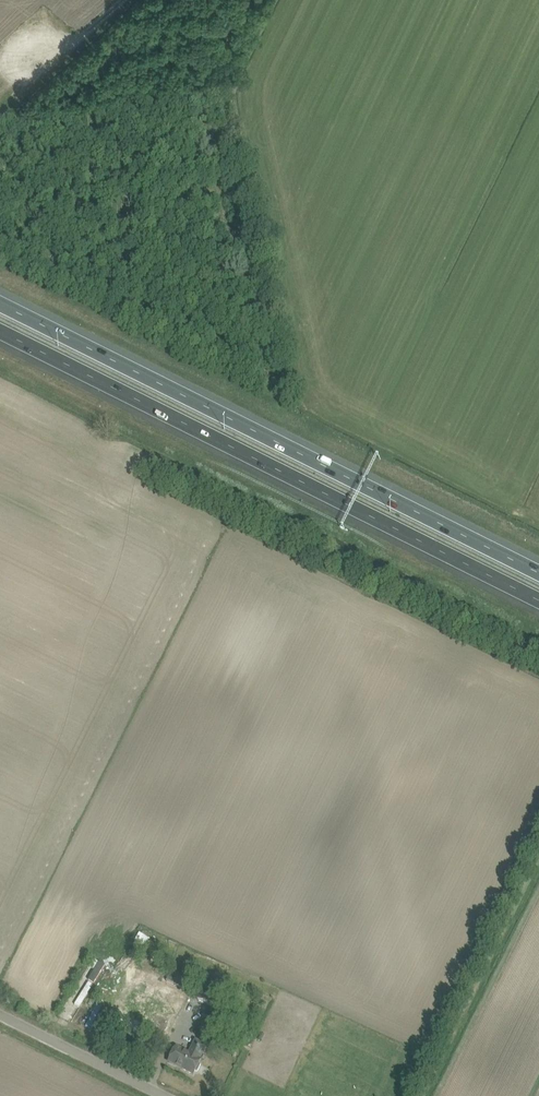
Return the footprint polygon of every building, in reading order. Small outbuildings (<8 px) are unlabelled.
[(197,999),(213,1007),(224,984),(209,976),(197,999)] [(147,1014),(143,1025),(171,1034),(183,996),(132,980),(126,998),(142,1003),(139,1012),(147,1014)] [(207,1029),(219,1035),(226,1020),(215,1015),(207,1029)] [(168,1062),(193,1075),(195,1071),(197,1072),(201,1064),(199,1064),(201,1059),(208,1045),(198,1040),(191,1054),(176,1047),(168,1062)]
